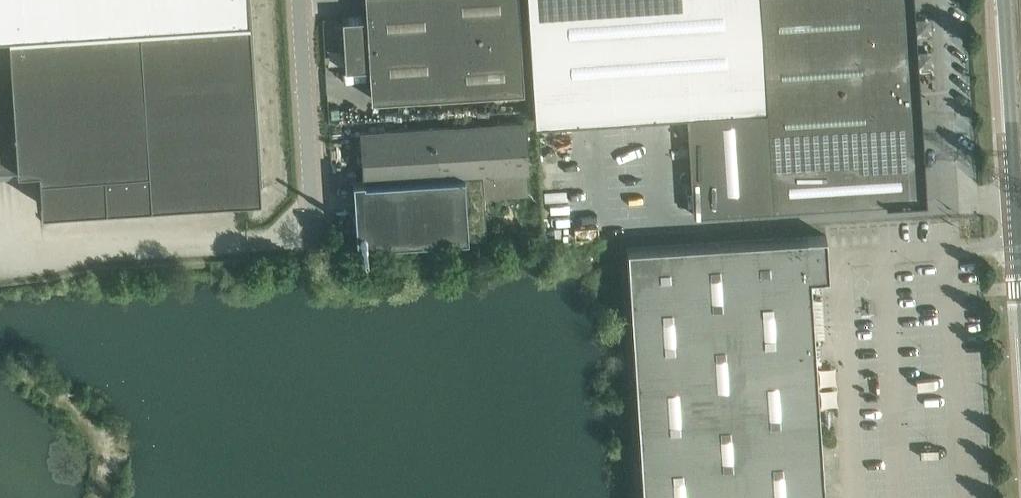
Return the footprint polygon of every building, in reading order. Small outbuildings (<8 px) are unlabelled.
[(39,160),(42,202),(260,187),(248,0),(0,0),(0,163),(39,160)] [(355,66),(369,65),(371,97),(526,87),(521,0),(365,0),(366,15),(342,16),(345,67),(355,66)] [(534,118),(687,108),(693,213),(885,201),(885,202),(927,199),(925,169),(916,148),(916,147),(914,147),(912,120),(914,120),(914,119),(920,104),(920,95),(912,96),(912,90),(914,89),(916,88),(917,87),(918,85),(918,83),(919,82),(914,13),(907,9),(905,9),(905,0),(526,0),(534,118)] [(361,130),(364,178),(353,179),(357,243),(486,234),(484,196),(528,193),(526,170),(531,170),(527,119),(381,129),(361,130)] [(807,276),(825,275),(823,235),(623,248),(640,497),(821,497),(807,276)]
